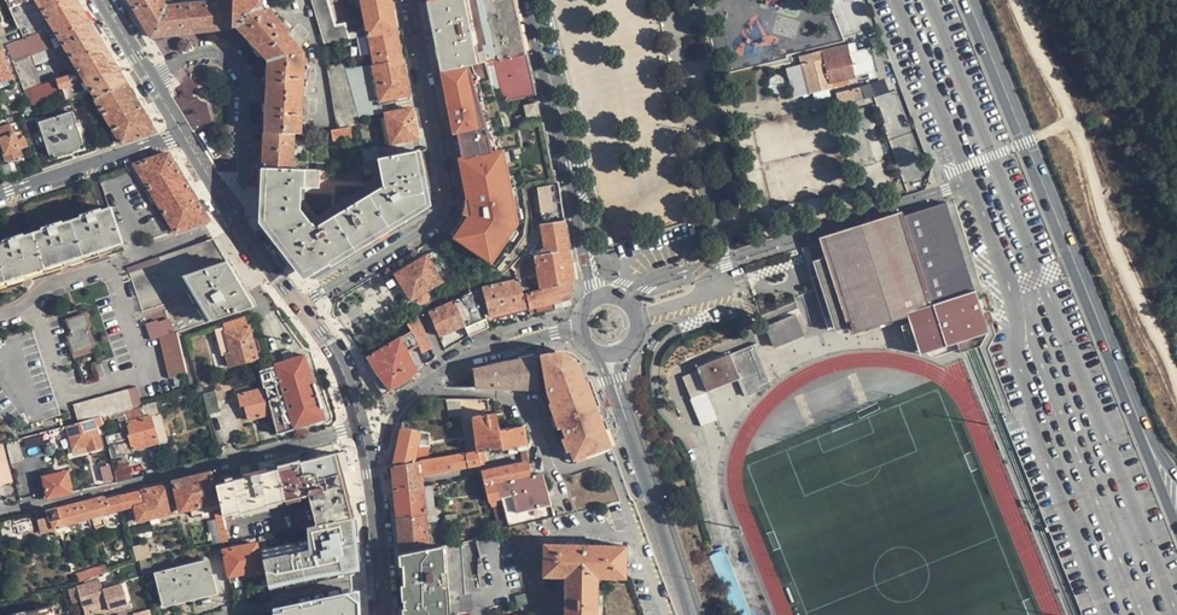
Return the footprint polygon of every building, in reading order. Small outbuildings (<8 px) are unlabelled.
[(76,0),(27,0),(10,7),(21,29),(24,38),(11,43),(7,45),(10,53),(32,111),(72,99),(94,93),(97,99),(126,82),(110,55),(76,0)] [(162,0),(128,0),(152,37),(232,28),(232,0),(225,0),(166,7),(162,0)] [(267,69),(265,133),(295,133),(302,133),(306,61),(304,59),(304,52),(300,48),(307,41),(294,27),(290,31),(268,8),(263,11),(261,9),(261,0),(232,0),(232,28),(236,27),(268,61),(267,69)] [(328,4),(327,0),(311,0),(324,43),(348,39),(345,26),(335,27),(328,4)] [(367,36),(397,31),(391,0),(360,0),(367,36)] [(440,71),(470,65),(485,63),(483,52),(475,53),(464,0),(437,0),(429,2),(427,2),(440,71)] [(495,61),(525,55),(513,0),(464,0),(475,53),(483,52),(485,63),(495,61)] [(403,59),(397,31),(367,36),(373,63),(374,65),(403,59)] [(809,93),(849,84),(856,82),(850,58),(848,48),(801,59),(803,67),(809,93)] [(0,50),(0,81),(12,77),(2,50),(0,50)] [(504,100),(533,94),(525,55),(495,61),(504,100)] [(864,55),(850,58),(856,82),(869,79),(864,55)] [(370,66),(378,103),(411,97),(403,59),(374,65),(370,66)] [(328,66),(329,77),(348,75),(347,71),(345,65),(328,66)] [(474,86),(470,65),(440,71),(455,143),(485,138),(481,117),(483,116),(478,85),(474,86)] [(380,112),(378,103),(370,66),(347,71),(348,75),(359,117),(380,112)] [(715,66),(701,68),(702,81),(717,78),(715,66)] [(809,93),(803,67),(788,71),(794,101),(808,98),(809,99),(832,94),(832,92),(850,88),(849,84),(809,93)] [(329,77),(337,128),(350,127),(355,126),(359,117),(348,75),(329,77)] [(97,101),(123,144),(145,136),(155,132),(155,130),(142,110),(126,82),(97,99),(97,101)] [(865,103),(863,92),(837,98),(840,109),(865,103)] [(526,119),(538,116),(535,102),(523,105),(526,119)] [(419,138),(413,109),(384,115),(389,144),(419,138)] [(504,109),(498,111),(504,132),(511,129),(504,109)] [(82,143),(72,113),(42,123),(52,153),(82,143)] [(545,123),(526,125),(534,187),(559,184),(545,123)] [(21,129),(15,132),(11,124),(0,128),(0,138),(8,160),(22,155),(19,149),(28,146),(21,129)] [(351,138),(350,127),(337,128),(332,129),(333,141),(351,138)] [(294,169),(295,133),(265,133),(263,168),(294,169)] [(377,147),(360,150),(363,161),(368,160),(378,158),(380,158),(377,147)] [(304,189),(306,189),(319,189),(320,170),(294,169),(263,168),(261,223),(304,279),(431,203),(420,151),(380,158),(378,158),(383,186),(316,227),(313,223),(311,224),(300,210),(300,187),(304,187),(304,189)] [(170,153),(135,163),(147,183),(177,232),(210,220),(191,187),(170,153)] [(305,202),(306,189),(304,189),(304,187),(300,187),(300,210),(311,224),(313,223),(316,227),(383,186),(378,158),(368,160),(372,181),(316,216),(305,202)] [(534,187),(539,225),(565,221),(559,184),(534,187)] [(946,204),(811,244),(838,332),(908,312),(919,350),(985,331),(946,204)] [(111,208),(0,244),(0,281),(26,273),(122,241),(111,208)] [(537,238),(533,254),(536,274),(539,291),(574,281),(565,221),(539,225),(537,238)] [(155,338),(161,337),(177,331),(253,306),(213,239),(129,267),(155,338)] [(442,282),(427,255),(394,274),(410,301),(416,298),(418,300),(422,301),(426,301),(429,299),(430,297),(431,293),(429,289),(442,282)] [(536,274),(521,278),(526,294),(539,291),(536,274)] [(486,318),(529,306),(526,294),(521,278),(518,278),(480,289),(476,290),(486,318)] [(530,310),(569,300),(574,281),(539,291),(526,294),(529,306),(530,310)] [(465,326),(469,336),(489,328),(486,318),(476,290),(429,312),(440,337),(465,326)] [(804,333),(795,313),(765,326),(774,346),(804,333)] [(95,349),(88,327),(91,326),(87,314),(68,319),(73,335),(70,336),(75,355),(95,349)] [(423,353),(433,348),(418,315),(409,322),(412,329),(419,346),(423,353)] [(247,325),(245,317),(227,322),(229,330),(226,331),(232,354),(228,355),(230,365),(258,358),(250,326),(247,325)] [(412,329),(363,359),(365,369),(382,395),(419,372),(410,353),(419,346),(412,329)] [(177,331),(161,337),(170,377),(187,373),(177,331)] [(755,344),(730,354),(739,375),(740,378),(765,368),(755,344)] [(587,379),(582,362),(581,360),(575,356),(565,352),(549,351),(543,353),(548,393),(552,402),(554,403),(555,408),(575,457),(579,456),(587,453),(611,445),(600,417),(591,382),(587,379)] [(279,384),(267,387),(273,413),(278,433),(325,419),(305,354),(275,364),(279,384)] [(537,354),(476,368),(477,387),(538,388),(540,390),(537,354)] [(705,388),(739,375),(730,354),(697,367),(698,369),(683,376),(692,397),(707,391),(705,388)] [(770,381),(765,368),(740,378),(747,395),(760,390),(758,385),(770,381)] [(74,404),(80,421),(101,416),(126,410),(142,405),(137,387),(102,396),(74,404)] [(249,419),(273,413),(267,387),(240,395),(242,405),(246,404),(249,419)] [(220,410),(215,391),(205,394),(210,413),(220,410)] [(486,409),(487,400),(444,398),(444,409),(453,409),(454,413),(462,414),(462,409),(486,409)] [(123,432),(107,436),(113,457),(134,452),(133,448),(160,441),(155,420),(153,415),(160,414),(157,403),(126,411),(132,434),(130,434),(131,438),(124,439),(123,432)] [(520,409),(496,412),(499,429),(523,425),(525,425),(520,409)] [(473,415),(476,450),(481,450),(501,446),(499,429),(496,412),(473,415)] [(167,440),(160,414),(153,415),(155,420),(160,441),(167,440)] [(96,426),(104,424),(101,416),(80,421),(67,425),(74,450),(75,454),(85,452),(102,448),(96,426)] [(55,454),(74,450),(67,425),(48,430),(55,454)] [(516,443),(517,449),(525,448),(526,447),(523,425),(499,429),(501,446),(516,443)] [(392,464),(391,465),(414,461),(418,444),(421,430),(400,426),(392,464)] [(418,444),(428,444),(429,432),(421,430),(418,444)] [(24,461),(18,438),(7,441),(13,464),(24,461)] [(501,446),(502,452),(517,449),(516,443),(501,446)] [(12,480),(3,444),(0,445),(0,483),(12,480)] [(418,444),(414,461),(428,459),(428,444),(418,444)] [(483,461),(481,450),(476,450),(428,459),(414,461),(391,465),(393,491),(421,485),(420,479),(420,475),(483,461)] [(235,480),(218,485),(225,515),(242,510),(243,512),(258,508),(268,505),(268,504),(309,494),(317,524),(346,519),(352,517),(336,455),(278,469),(278,468),(234,479),(235,480)] [(490,506),(503,504),(497,480),(530,475),(528,463),(527,461),(481,471),(488,501),(489,501),(490,506)] [(43,471),(48,497),(73,492),(69,472),(52,475),(51,470),(43,471)] [(216,502),(209,473),(174,482),(181,510),(190,508),(216,502)] [(543,473),(535,474),(530,475),(497,480),(503,504),(508,526),(553,515),(543,473)] [(431,483),(421,485),(393,491),(396,517),(416,515),(417,523),(426,522),(425,514),(434,513),(431,483)] [(169,484),(120,496),(123,509),(123,511),(126,510),(129,523),(176,512),(169,484)] [(104,514),(123,509),(120,496),(105,500),(104,497),(51,510),(51,511),(54,527),(93,518),(96,527),(106,525),(104,514)] [(218,510),(216,502),(190,508),(192,515),(218,510)] [(428,546),(426,522),(417,523),(416,515),(396,517),(397,526),(400,553),(428,546)] [(308,548),(262,558),(267,582),(345,567),(355,555),(352,517),(346,519),(317,524),(306,527),(308,548)] [(149,542),(135,545),(138,559),(152,556),(149,542)] [(599,590),(594,590),(594,573),(612,573),(612,576),(626,576),(627,545),(610,545),(610,549),(567,548),(567,543),(545,542),(545,575),(554,575),(555,571),(571,572),(570,614),(598,614),(599,590)] [(445,543),(441,544),(428,546),(400,553),(406,614),(441,614),(452,614),(445,543)] [(262,573),(258,545),(225,550),(229,576),(248,573),(248,575),(262,573)] [(727,552),(710,559),(732,614),(752,614),(727,552)] [(158,574),(165,604),(215,591),(208,561),(158,574)] [(566,614),(570,614),(571,572),(555,571),(554,575),(567,576),(566,614)] [(599,576),(612,576),(612,573),(594,573),(594,590),(599,590),(599,576)] [(86,579),(88,583),(70,588),(73,602),(82,600),(84,607),(107,601),(110,610),(129,605),(123,584),(104,589),(101,579),(99,580),(98,576),(86,579)] [(519,606),(528,603),(526,593),(516,596),(519,606)] [(322,598),(324,614),(356,614),(354,595),(322,598)] [(55,606),(27,613),(26,611),(9,614),(57,614),(55,606)]
